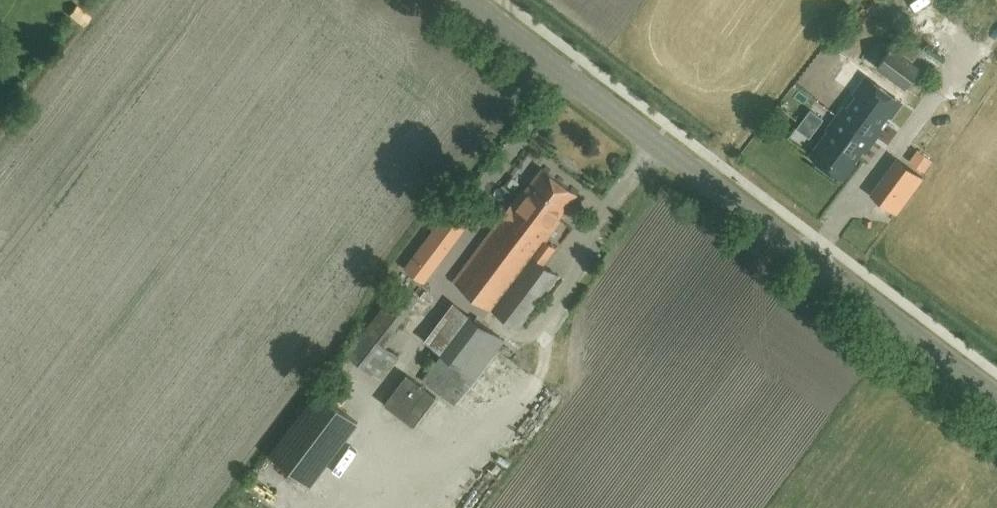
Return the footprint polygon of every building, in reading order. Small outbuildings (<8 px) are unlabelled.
[(918,45),(902,33),(893,45),(877,66),(905,87),(906,86),(919,95),(932,77),(920,67),(921,66),(909,57),(918,45)] [(901,102),(867,77),(854,94),(857,98),(850,108),(845,106),(838,116),(871,141),(882,127),(879,124),(885,116),(889,117),(901,102)] [(824,117),(811,107),(797,126),(810,136),(824,117)] [(842,178),(871,141),(838,116),(810,155),(842,178)] [(900,160),(883,184),(874,195),(896,211),(905,200),(923,177),(900,160)] [(557,217),(575,193),(543,169),(521,197),(520,196),(455,280),(517,327),(557,275),(542,264),(555,247),(544,239),(559,219),(557,217)] [(473,212),(456,199),(407,267),(424,279),(473,212)] [(384,348),(397,330),(394,328),(418,295),(401,283),(364,332),(348,353),(381,377),(396,357),(384,348)] [(465,392),(503,340),(453,302),(425,340),(442,352),(422,379),(454,403),(463,391),(465,392)] [(406,374),(384,403),(414,425),(436,396),(406,374)] [(310,486),(358,421),(318,391),(270,455),(310,486)]
